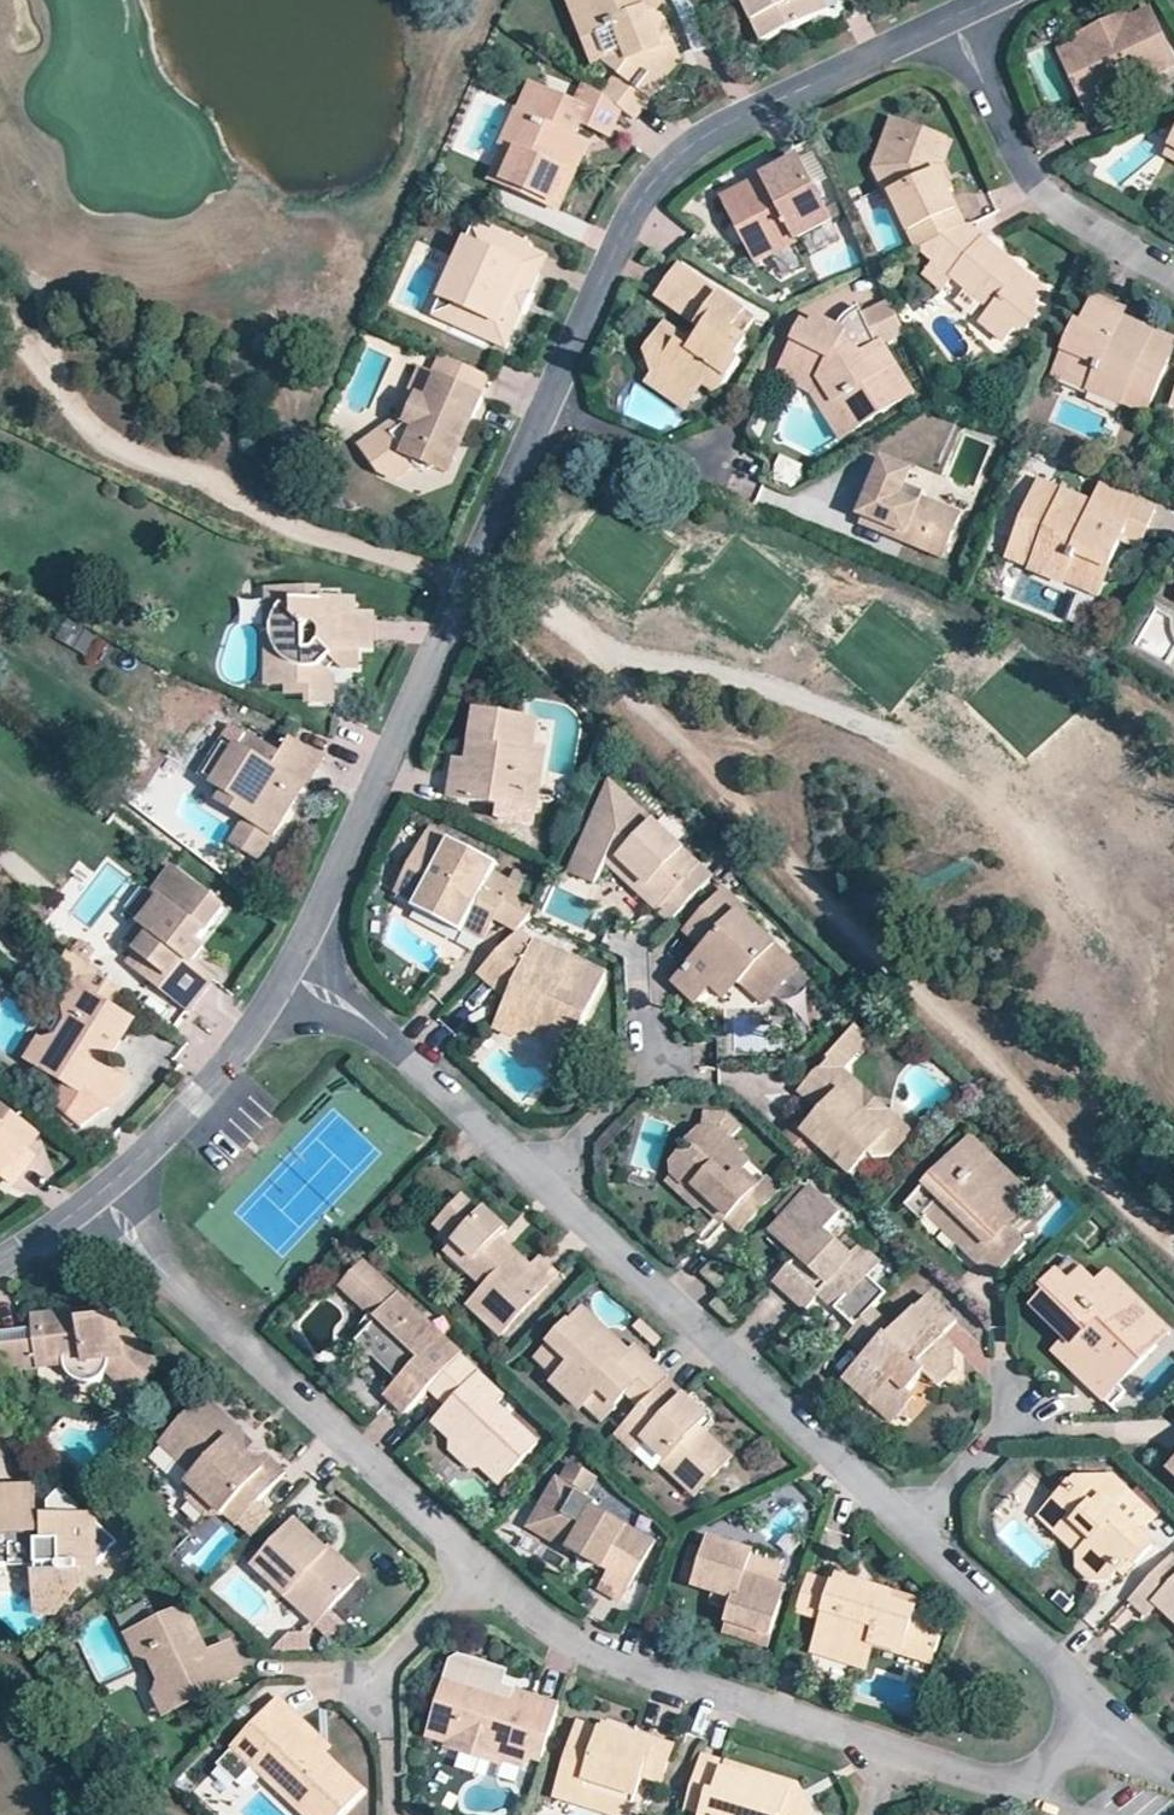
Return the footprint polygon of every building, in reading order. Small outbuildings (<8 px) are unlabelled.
[(619,73),(652,97),(679,59),(670,36),(659,41),(661,46),(632,56),(628,48),(609,55),(599,28),(603,26),(592,0),(572,0),(595,58),(600,58),(619,73)] [(603,26),(599,28),(609,55),(628,48),(632,56),(661,46),(659,41),(670,36),(657,5),(655,0),(592,0),(603,26)] [(763,41),(832,8),(828,0),(744,0),(763,41)] [(1146,7),(1114,23),(1130,31),(1153,21),(1146,7)] [(1130,31),(1114,23),(1090,35),(1086,52),(1064,63),(1088,113),(1115,100),(1112,94),(1173,65),(1153,21),(1130,31)] [(1058,50),(1064,63),(1086,52),(1090,35),(1058,50)] [(652,97),(619,73),(602,95),(622,111),(635,121),(652,97)] [(490,171),(507,178),(532,119),(521,113),(529,94),(551,103),(554,95),(528,83),(490,171)] [(532,119),(507,178),(562,203),(588,147),(573,140),(577,130),(580,123),(610,136),(622,111),(602,95),(592,88),(584,107),(554,95),(551,103),(529,94),(521,113),(532,119)] [(883,198),(888,196),(895,192),(884,170),(893,144),(907,148),(912,132),(887,123),(871,170),(883,198)] [(592,136),(577,130),(573,140),(588,147),(592,136)] [(931,169),(934,158),(939,141),(912,132),(907,148),(893,144),(884,170),(895,192),(888,196),(906,234),(951,212),(942,192),(931,169)] [(1168,147),(1163,155),(1173,162),(1173,150),(1168,147)] [(735,188),(766,253),(830,223),(798,157),(735,188)] [(943,161),(934,158),(931,169),(942,192),(950,188),(941,168),(943,161)] [(752,259),(766,253),(735,188),(720,195),(752,259)] [(959,228),(951,212),(906,234),(912,248),(959,228)] [(549,251),(534,244),(524,265),(532,269),(506,328),(498,325),(494,334),(453,314),(466,288),(457,284),(466,262),(475,267),(492,230),(474,222),(431,316),(505,349),(549,251)] [(524,265),(534,244),(493,226),(492,230),(475,267),(466,262),(457,284),(466,288),(453,314),(494,334),(498,325),(506,328),(532,269),(524,265)] [(1015,278),(1019,272),(967,227),(919,249),(932,259),(921,272),(941,289),(952,277),(989,310),(979,322),(1001,341),(1013,327),(1015,329),(1024,330),(1034,319),(1034,309),(1030,306),(1042,293),(1026,278),(1021,283),(1015,278)] [(685,391),(704,382),(712,388),(720,386),(739,359),(733,354),(744,339),(737,334),(751,315),(679,264),(657,296),(693,321),(701,327),(688,346),(681,340),(659,324),(645,345),(654,369),(685,391)] [(1026,278),(1019,272),(1015,278),(1021,283),(1026,278)] [(1148,403),(1173,347),(1173,342),(1133,322),(1130,330),(1117,324),(1122,317),(1125,310),(1096,295),(1082,324),(1076,322),(1064,348),(1073,353),(1065,370),(1090,382),(1092,377),(1148,403)] [(836,395),(854,424),(912,389),(882,339),(903,327),(884,297),(863,309),(858,312),(848,330),(840,324),(823,313),(816,322),(809,317),(797,334),(805,338),(790,358),(820,375),(832,398),(836,395)] [(851,307),(840,324),(848,330),(858,312),(863,309),(859,303),(851,307)] [(1133,322),(1122,317),(1117,324),(1130,330),(1133,322)] [(693,321),(681,340),(688,346),(701,327),(693,321)] [(837,434),(854,424),(836,395),(832,398),(820,375),(790,358),(805,338),(797,334),(775,365),(810,387),(819,402),(837,434)] [(1142,415),(1148,403),(1092,377),(1090,382),(1065,370),(1073,353),(1064,348),(1052,372),(1142,415)] [(457,434),(466,437),(483,399),(479,397),(488,377),(443,357),(434,378),(430,376),(408,423),(403,425),(382,432),(385,441),(363,447),(368,461),(380,471),(402,464),(404,466),(407,467),(409,468),(414,469),(418,468),(420,468),(446,458),(457,434)] [(687,407),(704,382),(685,391),(654,369),(647,379),(687,407)] [(358,430),(363,447),(385,441),(382,432),(403,425),(408,423),(430,376),(417,370),(396,418),(358,430)] [(455,462),(466,437),(457,434),(446,458),(455,462)] [(911,525),(951,542),(963,513),(923,498),(926,490),(909,483),(901,479),(906,469),(883,460),(862,515),(867,516),(907,534),(911,525)] [(913,472),(906,469),(901,479),(909,483),(913,472)] [(1099,567),(1108,570),(1135,503),(1098,489),(1091,506),(1088,514),(1073,508),(1076,500),(1036,484),(1012,545),(1067,566),(1064,574),(1092,585),(1099,567)] [(1091,506),(1076,500),(1073,508),(1088,514),(1091,506)] [(945,557),(951,542),(911,525),(907,534),(867,516),(864,523),(945,557)] [(1098,595),(1108,570),(1099,567),(1092,585),(1064,574),(1067,566),(1012,545),(1006,558),(1098,595)] [(286,666),(266,678),(265,688),(290,689),(288,700),(312,699),(312,709),(335,708),(335,686),(322,677),(330,664),(343,673),(358,673),(357,653),(372,654),(373,618),(353,618),(354,610),(346,603),(320,603),(320,595),(293,596),(293,605),(285,613),(282,610),(280,614),(277,619),(275,624),(273,628),(272,635),(272,640),(273,644),(273,648),(275,652),(275,655),(276,657),(277,660),(278,662),(280,663),(286,666)] [(266,595),(266,678),(286,666),(280,663),(278,662),(277,660),(276,657),(275,655),(275,652),(273,648),(273,644),(272,640),(272,635),(273,628),(275,624),(277,619),(280,614),(282,610),(285,613),(293,605),(293,596),(266,595)] [(529,795),(536,745),(525,743),(529,724),(502,720),(503,714),(476,711),(472,741),(482,743),(480,763),(457,760),(453,797),(505,805),(507,791),(529,795)] [(540,720),(503,714),(502,720),(529,724),(525,743),(536,745),(540,720)] [(246,735),(231,758),(216,781),(215,784),(225,791),(241,802),(256,799),(261,821),(256,829),(242,832),(234,838),(237,848),(249,857),(260,854),(270,838),(291,807),(288,793),(293,786),(296,789),(301,791),(320,761),(290,742),(280,758),(246,735)] [(545,747),(536,745),(529,795),(507,791),(505,805),(537,810),(545,747)] [(201,772),(216,781),(231,758),(216,748),(201,772)] [(682,885),(694,897),(712,877),(610,783),(576,866),(602,877),(615,856),(629,853),(657,878),(648,887),(666,902),(682,885)] [(291,807),(301,791),(296,789),(293,786),(288,793),(291,807)] [(216,804),(256,829),(261,821),(256,799),(241,802),(225,791),(216,804)] [(468,917),(491,929),(498,913),(516,932),(530,918),(539,899),(456,856),(461,845),(432,830),(404,883),(427,894),(431,910),(453,921),(468,917)] [(615,856),(648,887),(657,878),(629,853),(615,856)] [(153,933),(138,953),(147,959),(171,978),(163,989),(191,1011),(214,981),(194,965),(181,956),(195,939),(199,943),(226,909),(219,905),(218,897),(214,900),(177,868),(156,894),(162,899),(142,925),(153,933)] [(486,940),(491,929),(468,917),(453,921),(431,910),(427,894),(404,883),(399,892),(421,904),(418,910),(460,933),(463,927),(486,940)] [(678,914),(694,897),(682,885),(666,902),(678,914)] [(131,916),(142,925),(162,899),(156,894),(150,890),(149,891),(131,916)] [(750,975),(773,997),(800,970),(742,916),(745,911),(724,892),(694,924),(714,942),(704,952),(690,968),(711,988),(725,972),(740,986),(741,985),(750,975)] [(684,935),(704,952),(714,942),(694,924),(684,935)] [(128,944),(138,953),(153,933),(142,925),(128,944)] [(558,1032),(575,1041),(604,975),(532,944),(530,948),(516,932),(477,973),(497,992),(510,977),(516,981),(507,1000),(503,1009),(524,1017),(528,1031),(546,1039),(556,1036),(558,1032)] [(207,950),(199,943),(195,939),(181,956),(194,965),(207,950)] [(67,996),(78,1004),(101,975),(73,952),(61,967),(79,982),(67,996)] [(138,969),(163,989),(171,978),(147,959),(138,969)] [(697,1004),(711,988),(690,968),(675,984),(697,1004)] [(725,1002),(740,986),(725,972),(711,988),(725,1002)] [(123,992),(101,975),(78,1004),(74,1010),(59,1007),(53,1015),(59,1028),(52,1036),(42,1048),(66,1067),(50,1087),(78,1109),(108,1094),(129,1068),(109,1053),(102,1048),(111,1035),(118,1041),(131,1025),(110,1009),(123,992)] [(764,1007),(773,997),(750,975),(741,985),(764,1007)] [(497,992),(507,1000),(516,981),(510,977),(497,992)] [(514,1037),(528,1031),(524,1017),(503,1009),(494,1029),(514,1037)] [(832,1079),(843,1068),(871,1038),(857,1025),(828,1056),(830,1058),(801,1090),(823,1110),(829,1116),(825,1121),(813,1121),(805,1130),(851,1173),(869,1154),(874,1158),(886,1161),(890,1157),(913,1133),(889,1111),(844,1112),(844,1090),(832,1079)] [(33,1040),(42,1048),(52,1036),(43,1028),(33,1040)] [(566,1062),(575,1041),(558,1032),(556,1036),(546,1039),(550,1055),(566,1062)] [(109,1053),(118,1041),(111,1035),(102,1048),(109,1053)] [(889,1111),(843,1068),(832,1079),(844,1090),(844,1112),(889,1111)] [(6,1177),(27,1148),(17,1141),(32,1121),(0,1097),(0,1172),(6,1177)] [(823,1110),(813,1121),(825,1121),(829,1116),(823,1110)] [(704,1112),(703,1126),(720,1127),(721,1113),(704,1112)] [(728,1218),(742,1232),(781,1190),(765,1176),(758,1184),(741,1169),(750,1161),(740,1151),(743,1148),(730,1137),(740,1126),(726,1113),(722,1113),(721,1113),(720,1127),(703,1126),(690,1140),(698,1148),(695,1152),(682,1152),(673,1163),(675,1173),(687,1185),(698,1186),(715,1201),(712,1205),(710,1207),(725,1222),(728,1218)] [(971,1136),(963,1145),(1018,1197),(1000,1216),(1009,1224),(1035,1196),(971,1136)] [(1018,1197),(963,1145),(925,1185),(942,1200),(930,1214),(959,1242),(964,1236),(972,1244),(968,1249),(996,1276),(1028,1241),(1009,1224),(1000,1216),(1018,1197)] [(783,1216),(807,1190),(800,1184),(776,1210),(783,1216)] [(700,1209),(710,1207),(712,1205),(715,1201),(698,1186),(687,1185),(684,1196),(700,1209)] [(797,1262),(790,1268),(772,1287),(802,1314),(821,1294),(825,1288),(833,1295),(829,1301),(856,1326),(872,1309),(886,1293),(866,1276),(876,1265),(858,1248),(848,1259),(822,1233),(837,1217),(807,1190),(783,1216),(772,1228),(793,1247),(787,1253),(797,1262)] [(501,1254),(507,1248),(515,1239),(485,1212),(481,1216),(463,1199),(436,1229),(454,1246),(474,1264),(465,1273),(486,1290),(469,1308),(502,1338),(557,1278),(538,1260),(530,1270),(519,1259),(513,1265),(501,1254)] [(959,1242),(968,1249),(972,1244),(964,1236),(959,1242)] [(446,1255),(465,1273),(474,1264),(454,1246),(446,1255)] [(519,1259),(507,1248),(501,1254),(513,1265),(519,1259)] [(781,1260),(790,1268),(797,1262),(787,1253),(781,1260)] [(389,1396),(408,1414),(430,1390),(462,1355),(363,1262),(341,1286),(371,1313),(351,1334),(359,1340),(364,1335),(407,1376),(400,1383),(389,1396)] [(1072,1345),(1074,1343),(1100,1318),(1117,1335),(1090,1360),(1076,1374),(1100,1399),(1155,1347),(1132,1323),(1145,1311),(1108,1272),(1096,1284),(1081,1269),(1068,1282),(1058,1271),(1043,1286),(1046,1290),(1033,1304),(1065,1338),(1072,1345)] [(821,1294),(829,1301),(833,1295),(825,1288),(821,1294)] [(935,1383),(956,1363),(955,1346),(944,1337),(957,1322),(930,1296),(897,1332),(872,1309),(856,1326),(844,1339),(863,1357),(844,1378),(871,1403),(897,1402),(907,1391),(924,1373),(935,1383)] [(1145,1310),(1145,1311),(1132,1323),(1155,1347),(1168,1334),(1145,1310)] [(50,1330),(36,1331),(37,1343),(40,1368),(53,1368),(53,1363),(64,1362),(66,1366),(68,1369),(71,1371),(73,1374),(76,1375),(79,1377),(84,1379),(88,1379),(92,1379),(97,1379),(101,1377),(106,1375),(108,1372),(131,1393),(158,1365),(126,1336),(120,1344),(117,1320),(96,1322),(96,1314),(93,1314),(90,1313),(86,1312),(80,1312),(72,1312),(63,1313),(56,1313),(51,1315),(50,1315),(50,1330)] [(597,1341),(604,1332),(583,1313),(545,1353),(567,1373),(560,1380),(556,1385),(583,1409),(587,1404),(593,1398),(610,1413),(628,1394),(653,1366),(635,1349),(629,1356),(622,1364),(597,1341)] [(35,1322),(36,1331),(50,1330),(50,1315),(47,1316),(42,1318),(39,1320),(35,1322)] [(1074,1343),(1090,1360),(1117,1335),(1100,1318),(1074,1343)] [(629,1356),(604,1332),(597,1341),(622,1364),(629,1356)] [(359,1340),(355,1344),(400,1383),(407,1376),(364,1335),(359,1340)] [(1053,1350),(1076,1374),(1090,1360),(1074,1343),(1072,1345),(1065,1338),(1053,1350)] [(40,1368),(37,1343),(0,1346),(0,1354),(1,1372),(40,1368)] [(540,1360),(560,1380),(567,1373),(545,1353),(540,1360)] [(492,1463),(508,1477),(541,1441),(498,1404),(506,1395),(462,1355),(430,1390),(440,1399),(448,1398),(455,1405),(451,1409),(443,1418),(459,1431),(457,1446),(477,1464),(492,1463)] [(957,1376),(956,1363),(935,1383),(944,1391),(957,1376)] [(668,1379),(653,1366),(628,1394),(641,1408),(666,1382),(668,1379)] [(698,1467),(711,1480),(731,1460),(705,1437),(701,1443),(692,1436),(698,1430),(707,1420),(666,1382),(641,1408),(617,1433),(638,1453),(648,1441),(667,1458),(662,1464),(683,1483),(698,1467)] [(915,1398),(907,1391),(897,1402),(871,1403),(892,1423),(915,1398)] [(440,1399),(451,1409),(455,1405),(448,1398),(440,1399)] [(604,1420),(610,1413),(593,1398),(587,1404),(604,1420)] [(232,1440),(241,1431),(206,1399),(162,1445),(198,1478),(190,1486),(190,1500),(208,1516),(228,1515),(239,1525),(287,1474),(273,1461),(264,1470),(232,1440)] [(434,1426),(457,1446),(459,1431),(443,1418),(434,1426)] [(705,1437),(698,1430),(692,1436),(701,1443),(705,1437)] [(273,1461),(241,1431),(232,1440),(264,1470),(273,1461)] [(471,1472),(477,1464),(457,1446),(450,1454),(471,1472)] [(500,1486),(508,1477),(492,1463),(477,1464),(500,1486)] [(1111,1503),(1126,1488),(1102,1466),(1075,1475),(1067,1484),(1079,1495),(1065,1510),(1075,1519),(1061,1534),(1080,1551),(1081,1567),(1094,1579),(1110,1578),(1117,1569),(1127,1558),(1133,1563),(1135,1564),(1153,1543),(1131,1523),(1122,1513),(1115,1522),(1104,1511),(1111,1503)] [(697,1496),(711,1480),(698,1467),(683,1483),(697,1496)] [(566,1468),(557,1485),(585,1500),(594,1483),(566,1468)] [(617,1563),(611,1573),(600,1590),(620,1602),(652,1543),(592,1509),(595,1505),(585,1500),(557,1485),(556,1484),(533,1524),(574,1548),(578,1540),(617,1563)] [(1040,1514),(1061,1534),(1075,1519),(1065,1510),(1079,1495),(1067,1484),(1040,1514)] [(1111,1503),(1122,1513),(1131,1523),(1146,1506),(1126,1488),(1111,1503)] [(56,1603),(62,1603),(79,1586),(79,1568),(95,1568),(108,1555),(98,1545),(109,1536),(62,1489),(49,1503),(50,1526),(37,1526),(26,1512),(26,1500),(13,1501),(0,1512),(0,1553),(8,1552),(10,1567),(36,1567),(35,1604),(37,1604),(56,1603)] [(13,1501),(26,1500),(26,1512),(37,1526),(37,1491),(0,1491),(0,1512),(13,1501)] [(1122,1513),(1111,1503),(1104,1511),(1115,1522),(1122,1513)] [(307,1541),(312,1536),(294,1519),(254,1564),(315,1621),(352,1582),(307,1541)] [(572,1551),(611,1573),(617,1563),(578,1540),(574,1548),(533,1524),(529,1531),(570,1555),(572,1551)] [(315,1533),(312,1536),(307,1541),(352,1582),(359,1574),(315,1533)] [(118,1544),(109,1536),(98,1545),(108,1555),(118,1544)] [(768,1581),(776,1583),(782,1563),(751,1554),(752,1548),(712,1537),(708,1551),(691,1546),(681,1578),(697,1582),(700,1573),(717,1579),(714,1591),(736,1598),(734,1607),(730,1619),(773,1632),(783,1596),(765,1591),(768,1581)] [(1171,1554),(1131,1598),(1148,1614),(1158,1603),(1173,1618),(1173,1557),(1171,1554)] [(1125,1572),(1133,1563),(1127,1558),(1117,1569),(1125,1572)] [(696,1586),(714,1591),(717,1579),(700,1573),(697,1582),(696,1586)] [(866,1594),(840,1585),(809,1575),(798,1609),(825,1617),(818,1638),(869,1654),(873,1642),(877,1631),(905,1640),(910,1624),(915,1608),(886,1598),(889,1589),(870,1583),(866,1594)] [(843,1575),(840,1585),(866,1594),(870,1583),(843,1575)] [(786,1586),(776,1583),(768,1581),(765,1591),(783,1596),(786,1586)] [(711,1600),(734,1607),(736,1598),(714,1591),(711,1600)] [(143,1602),(128,1609),(139,1631),(141,1630),(153,1624),(143,1602)] [(56,1619),(56,1603),(37,1604),(37,1610),(40,1610),(41,1618),(56,1619)] [(315,1621),(304,1632),(290,1633),(270,1654),(319,1652),(345,1624),(327,1607),(315,1621)] [(128,1609),(119,1614),(129,1635),(139,1631),(128,1609)] [(164,1684),(175,1707),(215,1688),(214,1684),(242,1671),(229,1643),(200,1656),(194,1643),(201,1640),(184,1609),(153,1624),(141,1630),(150,1651),(150,1652),(142,1664),(151,1683),(164,1684)] [(769,1643),(773,1632),(730,1619),(727,1631),(769,1643)] [(918,1627),(910,1624),(905,1640),(877,1631),(873,1642),(925,1658),(930,1642),(915,1637),(918,1627)] [(915,1637),(930,1642),(933,1631),(918,1627),(915,1637)] [(137,1653),(150,1652),(150,1651),(141,1630),(139,1631),(129,1635),(137,1653)] [(865,1667),(869,1654),(818,1638),(814,1650),(865,1667)] [(511,1701),(493,1694),(448,1679),(432,1729),(455,1737),(461,1753),(488,1762),(503,1751),(525,1758),(526,1755),(528,1747),(546,1753),(561,1706),(514,1691),(511,1701)] [(165,1712),(175,1707),(164,1684),(156,1694),(165,1712)] [(496,1685),(493,1694),(511,1701),(514,1691),(496,1685)] [(320,1737),(280,1700),(220,1765),(240,1785),(256,1767),(265,1758),(280,1773),(281,1790),(299,1807),(315,1806),(325,1814),(339,1814),(363,1789),(323,1752),(314,1744),(320,1737)] [(603,1722),(601,1729),(630,1739),(632,1731),(603,1722)] [(616,1787),(637,1794),(643,1775),(659,1779),(672,1743),(632,1731),(630,1739),(601,1729),(581,1723),(564,1772),(585,1779),(584,1782),(614,1792),(616,1787)] [(428,1743),(461,1753),(455,1737),(432,1729),(428,1743)] [(330,1746),(320,1737),(314,1744),(323,1752),(330,1746)] [(543,1760),(546,1753),(528,1747),(526,1755),(543,1760)] [(520,1772),(525,1758),(503,1751),(488,1762),(520,1772)] [(806,1800),(792,1808),(786,1800),(788,1790),(726,1772),(729,1764),(703,1755),(689,1798),(707,1803),(704,1813),(713,1814),(761,1814),(762,1813),(768,1806),(774,1808),(775,1814),(815,1814),(806,1800)] [(256,1767),(281,1790),(280,1773),(265,1758),(256,1767)] [(798,1785),(729,1764),(726,1772),(788,1790),(786,1800),(792,1808),(806,1800),(798,1785)] [(637,1794),(616,1787),(614,1792),(584,1782),(585,1779),(564,1772),(557,1796),(618,1814),(630,1814),(637,1794)] [(686,1807),(704,1813),(707,1803),(689,1798),(686,1807)] [(315,1806),(299,1807),(308,1814),(325,1814),(315,1806)] [(774,1808),(768,1806),(762,1813),(761,1814),(775,1814),(774,1808)]
